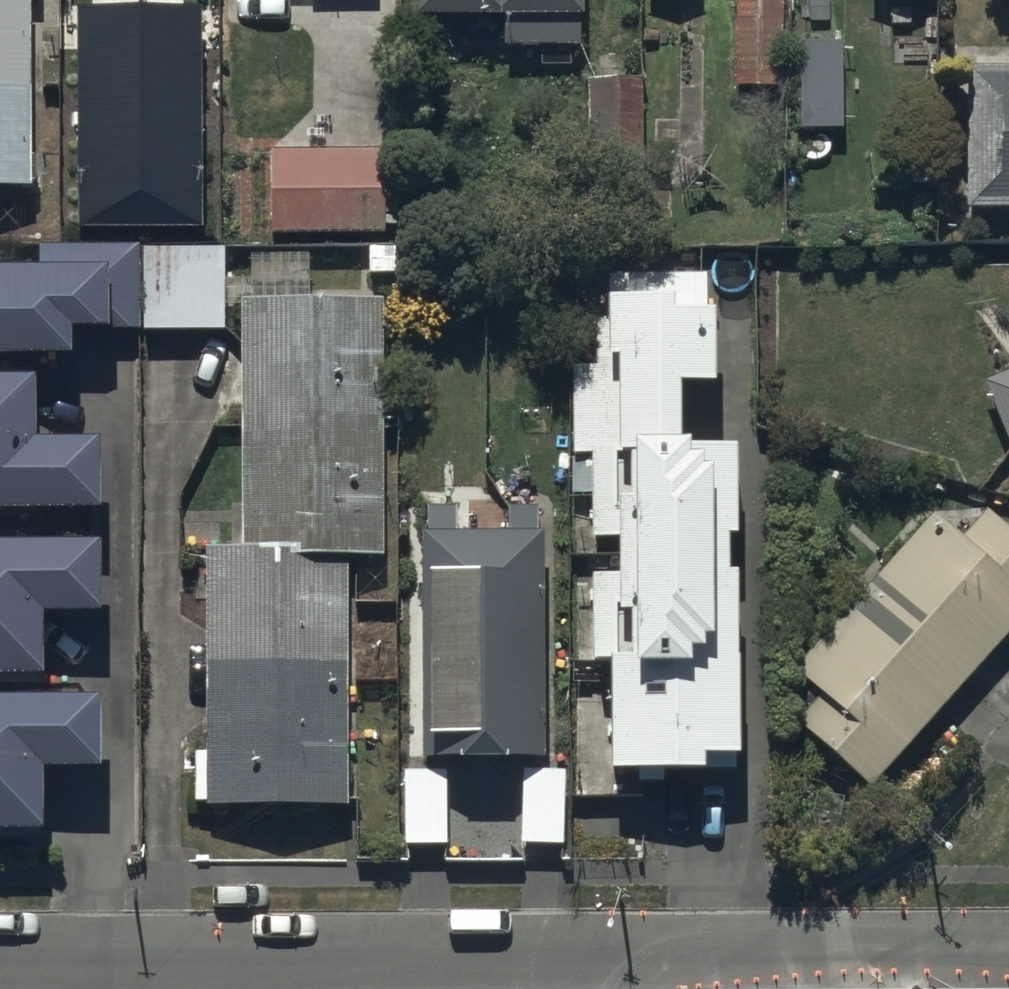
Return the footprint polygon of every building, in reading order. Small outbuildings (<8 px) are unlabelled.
[(33,205),(34,11),(46,11),(46,0),(0,0),(0,205),(33,205)] [(416,24),(508,25),(508,56),(584,56),(584,0),(416,0),(416,24)] [(739,3),(739,88),(784,88),(784,3),(739,3)] [(201,17),(82,18),(83,235),(202,234),(201,17)] [(794,135),(838,135),(839,49),(794,49),(794,135)] [(975,211),(1008,211),(1008,75),(976,75),(975,211)] [(643,161),(644,85),(594,85),(594,161),(643,161)] [(383,157),(276,156),(275,237),(382,237),(383,157)] [(0,281),(0,368),(73,369),(73,342),(140,342),(140,254),(42,253),(42,281),(0,281)] [(150,255),(151,333),(224,333),(224,254),(150,255)] [(600,608),(584,608),(584,636),(600,637),(600,682),(614,682),(617,787),(709,785),(708,774),(745,773),(745,589),(734,589),(734,554),(743,554),(743,465),(691,465),(691,450),(687,450),(686,401),(721,400),(720,329),(714,329),(714,303),(615,305),(615,341),(604,341),(605,393),(578,393),(579,482),(599,481),(600,564),(625,563),(625,600),(600,599),(600,608)] [(354,817),(354,565),(388,565),(389,309),(246,308),(245,560),(212,560),(211,817),(354,817)] [(1008,430),(1008,382),(992,389),(1008,430)] [(0,389),(0,526),(105,526),(105,453),(39,452),(39,389),(0,389)] [(459,518),(431,518),(431,539),(424,539),(428,765),(545,763),(542,540),(538,540),(538,517),(507,517),(507,539),(459,539),(459,518)] [(883,793),(1008,651),(1008,537),(993,523),(970,548),(936,518),(794,679),(820,702),(802,722),(883,793)] [(0,554),(0,697),(53,697),(53,630),(105,630),(105,555),(0,554)] [(0,716),(0,845),(46,846),(46,783),(104,783),(105,716),(0,716)] [(444,786),(405,787),(406,851),(445,850),(444,786)] [(567,786),(521,786),(521,851),(567,851),(567,786)]
